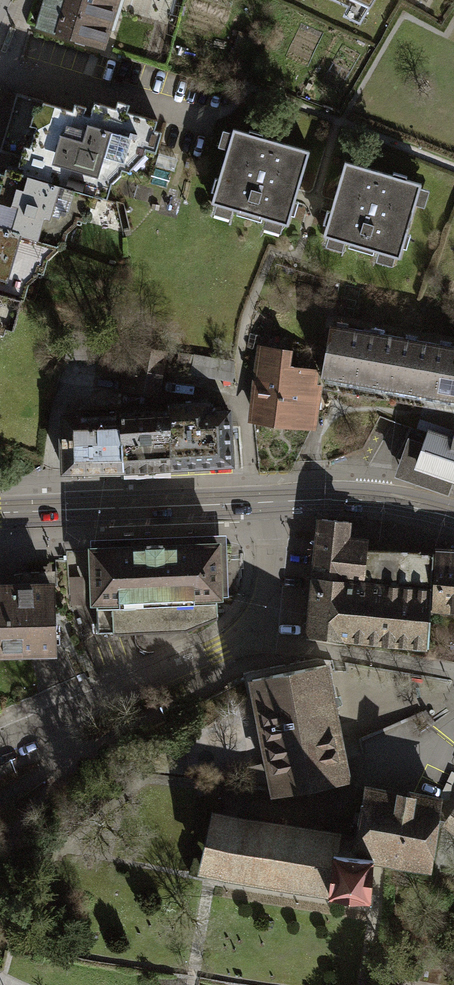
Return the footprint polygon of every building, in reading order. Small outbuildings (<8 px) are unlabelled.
[(67,37),(79,0),(42,0),(34,26),(67,37)] [(67,37),(100,48),(116,0),(79,0),(67,37)] [(135,0),(131,0),(127,14),(145,18),(149,4),(135,0)] [(346,4),(341,15),(359,25),(372,0),(336,0),(346,4)] [(6,152),(23,95),(15,93),(0,142),(0,150),(6,152)] [(71,109),(23,95),(6,152),(24,158),(20,172),(93,193),(106,197),(110,181),(120,174),(121,168),(128,171),(129,167),(144,153),(145,149),(154,151),(160,130),(153,128),(156,119),(127,110),(129,103),(116,100),(114,107),(93,101),(89,115),(82,113),(85,106),(73,102),(71,109)] [(248,133),(233,129),(219,179),(214,177),(210,190),(214,191),(211,202),(237,209),(236,213),(259,220),(260,216),(287,224),(290,214),(293,215),(297,201),(293,200),(308,150),(262,136),(262,133),(249,130),(248,133)] [(420,182),(344,160),(329,211),(326,210),(322,224),(325,224),(322,234),(348,241),(347,245),(371,252),(372,249),(398,256),(401,245),(405,246),(408,234),(405,233),(420,182)] [(93,193),(20,172),(5,167),(4,172),(0,171),(0,182),(0,184),(0,226),(51,242),(62,245),(71,217),(84,221),(93,193)] [(51,242),(0,226),(0,292),(20,298),(23,299),(32,268),(42,271),(51,242)] [(20,298),(0,292),(0,332),(3,333),(5,326),(11,328),(20,298)] [(317,375),(453,400),(453,348),(326,325),(317,375)] [(99,335),(72,330),(63,357),(94,363),(99,335)] [(289,350),(264,346),(262,364),(255,363),(253,378),(258,379),(253,414),(312,423),(318,384),(313,383),(315,369),(286,365),(289,350)] [(123,386),(156,391),(162,352),(129,347),(123,386)] [(231,360),(193,352),(191,365),(228,372),(231,360)] [(167,405),(167,411),(170,466),(230,463),(228,411),(208,412),(208,404),(167,405)] [(121,468),(170,466),(167,411),(118,413),(121,468)] [(61,469),(121,468),(118,413),(60,415),(61,469)] [(447,476),(453,478),(453,436),(448,435),(447,441),(425,433),(420,447),(406,442),(395,474),(442,490),(447,476)] [(309,634),(429,647),(432,554),(418,554),(418,552),(361,550),(362,543),(346,541),(348,522),(322,519),(309,634)] [(212,544),(88,548),(88,598),(92,600),(93,631),(183,628),(213,617),(212,544)] [(436,558),(433,609),(453,611),(453,559),(436,558)] [(57,644),(56,619),(50,619),(49,584),(0,586),(0,647),(57,644)] [(317,658),(243,672),(247,695),(255,693),(268,765),(272,785),(274,794),(346,780),(347,780),(327,675),(335,673),(332,661),(317,658)] [(272,785),(268,765),(254,768),(258,785),(272,785)] [(391,794),(367,789),(366,790),(356,838),(354,854),(372,857),(380,859),(429,868),(441,803),(391,794)] [(445,824),(453,830),(453,811),(445,824)] [(222,814),(215,813),(203,874),(211,875),(328,895),(328,893),(372,900),(372,857),(354,854),(356,838),(222,814)]
